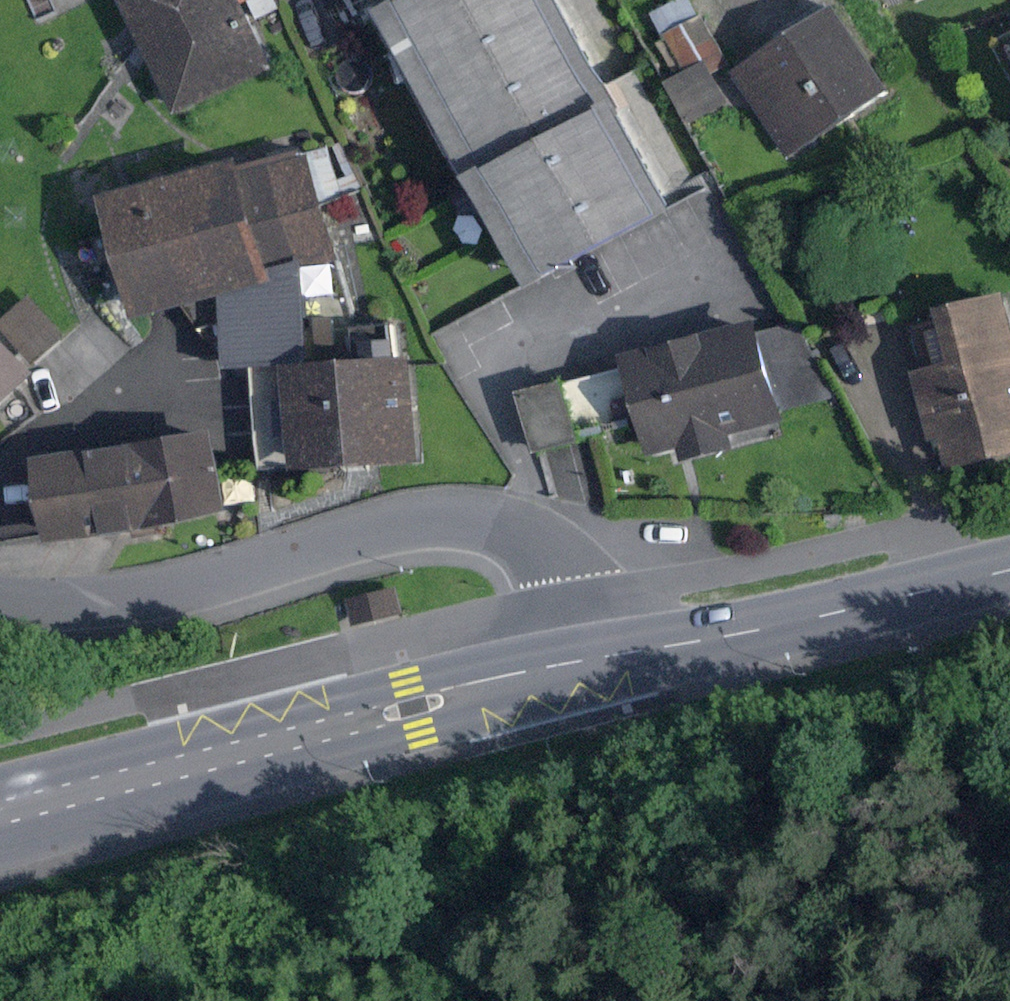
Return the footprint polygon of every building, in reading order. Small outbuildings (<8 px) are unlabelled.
[(276,0),(119,0),(174,115),(273,68),(252,23),(280,9),(276,0)] [(376,10),(471,187),(451,198),(466,226),(487,215),(525,286),(575,257),(671,208),(558,0),(394,0),(376,10)] [(711,72),(729,63),(694,0),(673,0),(651,12),(683,71),(664,81),(688,125),(728,103),(711,72)] [(833,6),(730,73),(785,157),(888,90),(833,6)] [(994,44),(1009,73),(1009,35),(994,44)] [(233,158),(96,198),(132,320),(220,295),(225,367),(282,364),(310,362),(304,270),(337,261),(320,206),(359,189),(360,188),(339,141),(305,152),(303,145),(235,165),(233,158)] [(1003,293),(936,310),(939,320),(914,326),(925,369),(911,372),(929,444),(939,442),(946,472),(1009,456),(1009,321),(1003,293)] [(0,319),(0,329),(32,365),(65,336),(28,295),(0,319)] [(332,316),(315,317),(317,349),(335,348),(332,316)] [(760,332),(757,321),(620,355),(646,457),(678,449),(681,462),(688,460),(734,449),(731,436),(784,423),(781,411),(832,398),(797,323),(760,332)] [(0,338),(0,404),(33,374),(0,338)] [(310,362),(282,364),(284,401),(269,402),(271,437),(287,436),(289,471),(419,463),(413,355),(394,356),(393,340),(361,342),(362,359),(310,362)] [(576,439),(561,381),(516,392),(531,450),(546,446),(576,439)] [(213,429),(32,458),(46,544),(132,530),(133,539),(158,535),(156,526),(226,515),(213,429)]
